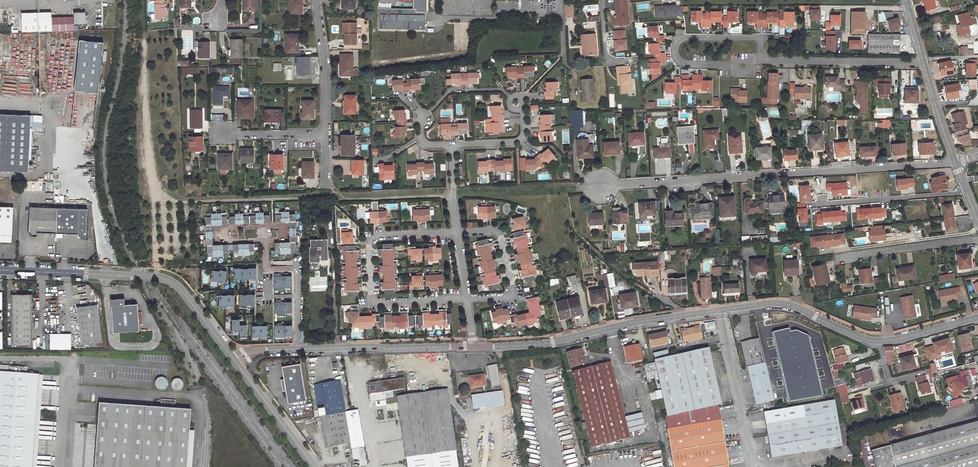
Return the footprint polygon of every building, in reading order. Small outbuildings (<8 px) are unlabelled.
[(256,0),(246,0),(246,11),(256,11),(256,0)] [(302,13),(302,0),(290,0),(291,13),(302,13)] [(355,0),(342,0),(342,8),(355,8),(355,0)] [(379,14),(379,26),(397,27),(397,29),(426,29),(426,12),(426,0),(416,0),(416,9),(413,9),(390,9),(390,12),(381,11),(381,14),(379,14)] [(614,0),(615,11),(616,11),(617,20),(618,20),(618,25),(628,25),(626,0),(616,0),(614,0)] [(935,8),(933,0),(923,0),(926,10),(935,8)] [(164,14),(164,7),(164,3),(163,3),(156,3),(154,3),(154,17),(164,17),(164,14)] [(391,4),(379,3),(379,14),(381,14),(381,11),(390,12),(390,9),(391,4)] [(572,6),(565,7),(565,17),(573,16),(572,6)] [(656,7),(656,17),(659,17),(658,9),(664,9),(664,6),(656,7)] [(658,9),(659,17),(683,15),(682,7),(676,7),(675,6),(664,6),(664,9),(658,9)] [(819,6),(810,6),(810,19),(820,19),(820,10),(819,10),(819,6)] [(702,11),(692,11),(692,22),(701,22),(701,27),(711,27),(711,22),(721,22),(721,24),(724,24),(724,27),(729,27),(729,22),(738,22),(738,12),(729,12),(729,20),(721,20),(722,12),(711,12),(711,14),(702,14),(702,11)] [(885,12),(889,32),(900,30),(897,17),(893,18),(892,11),(885,12)] [(52,31),(75,30),(74,24),(86,24),(85,12),(74,12),(74,17),(51,17),(52,31)] [(758,12),(748,12),(748,22),(758,22),(758,27),(768,27),(768,22),(780,22),(780,28),(785,28),(785,22),(795,22),(795,12),(785,12),(785,14),(778,14),(778,13),(768,13),(767,14),(758,14),(758,12)] [(864,23),(864,12),(851,12),(851,28),(863,28),(864,23)] [(968,13),(958,15),(960,24),(957,25),(960,35),(970,32),(968,26),(971,25),(968,13)] [(941,15),(928,18),(930,24),(943,21),(941,15)] [(825,23),(825,31),(831,31),(831,25),(840,25),(840,16),(830,16),(830,23),(825,23)] [(356,44),(357,23),(347,23),(346,34),(345,34),(345,44),(356,44)] [(657,27),(647,27),(648,37),(656,36),(656,44),(649,44),(649,54),(657,54),(657,63),(649,64),(650,73),(660,73),(659,64),(665,63),(664,53),(659,53),(658,44),(660,44),(660,41),(663,41),(663,36),(658,36),(657,27)] [(595,34),(581,35),(582,45),(586,45),(587,54),(597,54),(595,34)] [(899,35),(868,34),(868,51),(899,51),(899,35)] [(298,52),(298,35),(287,35),(288,52),(298,52)] [(242,57),(242,40),(232,39),(232,57),(242,57)] [(100,41),(76,40),(74,90),(98,92),(100,41)] [(209,57),(209,42),(199,42),(199,57),(209,57)] [(959,47),(959,55),(962,55),(968,55),(968,49),(968,46),(959,47)] [(352,75),(352,54),(340,55),(340,75),(352,75)] [(297,75),(310,75),(310,57),(297,57),(297,75)] [(951,61),(939,63),(941,75),(953,73),(951,61)] [(516,66),(506,67),(507,76),(511,76),(511,78),(520,77),(520,70),(516,70),(516,66)] [(523,69),(520,70),(520,77),(528,77),(528,75),(533,75),(532,66),(523,66),(523,69)] [(629,66),(616,67),(617,80),(621,80),(621,85),(622,93),(627,93),(627,89),(631,88),(629,66)] [(467,76),(464,77),(464,84),(473,84),(472,82),(477,82),(477,73),(467,73),(467,76)] [(768,73),(768,77),(768,82),(767,82),(767,99),(776,99),(776,92),(778,92),(778,82),(777,82),(777,73),(768,73)] [(460,74),(451,74),(451,83),(456,83),(456,85),(464,84),(464,77),(460,77),(460,74)] [(702,75),(692,75),(692,80),(679,80),(679,77),(674,77),(674,82),(665,82),(665,93),(675,93),(675,84),(682,85),(682,90),(692,90),(692,88),(702,88),(702,91),(711,91),(711,80),(702,80),(702,75)] [(838,77),(825,77),(825,87),(833,87),(837,87),(837,91),(844,91),(844,80),(838,80),(838,77)] [(891,78),(879,78),(879,83),(879,94),(889,94),(889,84),(891,84),(891,78)] [(410,83),(407,83),(407,91),(415,90),(415,89),(420,89),(419,79),(410,80),(410,83)] [(592,79),(581,80),(582,89),(583,89),(584,100),(593,99),(591,84),(593,84),(592,79)] [(403,80),(393,80),(394,90),(398,89),(398,91),(407,91),(407,83),(403,83),(403,80)] [(867,81),(855,81),(855,86),(857,86),(857,98),(855,100),(861,106),(867,106),(867,81)] [(546,82),(546,87),(546,91),(544,91),(545,96),(554,95),(553,91),(556,91),(556,82),(546,82)] [(959,84),(945,86),(947,99),(959,97),(957,90),(960,90),(959,84)] [(214,104),(222,104),(222,95),(229,95),(229,86),(214,86),(214,104)] [(803,88),(794,87),(794,99),(810,99),(810,88),(806,88),(806,86),(803,86),(803,88)] [(909,87),(905,87),(904,103),(918,103),(918,90),(911,90),(909,90),(909,87)] [(738,89),(730,89),(730,100),(737,100),(737,102),(746,102),(746,91),(737,91),(738,89)] [(356,113),(356,96),(345,96),(345,100),(345,113),(356,113)] [(253,114),(253,100),(238,100),(238,118),(244,117),(244,114),(253,114)] [(314,118),(313,101),(302,101),(303,118),(314,118)] [(825,103),(822,105),(828,112),(831,109),(825,103)] [(501,105),(491,106),(491,115),(495,115),(495,119),(503,118),(502,110),(501,110),(501,105)] [(190,110),(190,128),(202,128),(202,124),(199,124),(199,121),(202,121),(202,110),(190,110)] [(281,120),(281,110),(265,110),(265,121),(274,121),(281,120)] [(404,110),(394,110),(395,120),(398,119),(398,123),(406,123),(406,114),(404,114),(404,110)] [(956,133),(966,130),(965,124),(967,124),(964,112),(959,113),(958,112),(951,114),(952,118),(954,118),(956,127),(955,127),(956,133)] [(0,114),(0,171),(30,172),(30,168),(30,159),(32,115),(0,114)] [(539,119),(540,128),(547,128),(547,124),(550,124),(550,114),(541,115),(541,119),(539,119)] [(503,127),(503,118),(495,119),(495,122),(492,122),(492,132),(502,132),(501,127),(503,127)] [(807,129),(806,125),(810,124),(810,120),(802,121),(802,129),(807,129)] [(406,123),(398,123),(398,127),(395,127),(395,136),(405,136),(405,131),(406,131),(406,123)] [(454,124),(454,127),(454,135),(462,134),(462,133),(467,133),(467,123),(454,124)] [(450,124),(441,124),(441,134),(446,134),(446,135),(454,135),(454,127),(454,124),(450,124)] [(547,131),(547,128),(540,128),(540,136),(541,136),(542,141),(551,141),(551,131),(547,131)] [(693,142),(693,132),(692,129),(683,129),(683,133),(678,133),(679,143),(687,143),(687,142),(693,142)] [(718,136),(718,130),(703,131),(704,149),(714,148),(713,139),(713,136),(718,136)] [(967,134),(966,130),(956,133),(955,133),(957,138),(958,142),(962,140),(963,146),(970,145),(970,141),(971,141),(969,134),(967,134)] [(643,132),(628,133),(629,145),(644,144),(643,132)] [(822,134),(809,135),(810,149),(823,148),(822,134)] [(741,135),(728,135),(729,153),(742,153),(741,135)] [(354,155),(354,136),(341,136),(342,145),(342,155),(354,155)] [(202,150),(202,137),(189,137),(189,151),(196,151),(196,150),(202,150)] [(619,142),(604,143),(604,155),(619,154),(619,142)] [(847,142),(835,143),(836,156),(849,155),(847,142)] [(933,142),(919,143),(919,154),(934,153),(933,142)] [(659,148),(654,149),(654,158),(670,157),(669,148),(669,143),(659,143),(659,148)] [(905,143),(892,144),(893,154),(906,153),(905,143)] [(592,145),(578,146),(578,156),(584,156),(584,158),(592,157),(592,145)] [(770,147),(755,148),(756,160),(771,159),(770,147)] [(876,147),(860,148),(860,156),(877,155),(876,147)] [(253,162),(253,149),(241,149),(240,162),(253,162)] [(544,150),(537,156),(542,162),(545,159),(547,162),(554,156),(548,149),(545,151),(544,150)] [(797,159),(796,150),(787,151),(787,149),(784,150),(784,151),(783,151),(784,160),(797,159)] [(232,169),(232,155),(224,155),(224,154),(218,154),(218,169),(232,169)] [(283,169),(282,155),(270,156),(270,169),(283,169)] [(530,160),(525,160),(526,169),(535,169),(535,165),(537,165),(542,162),(537,156),(534,158),(530,158),(530,160)] [(352,174),(363,174),(363,160),(352,159),(352,174)] [(499,159),(491,160),(491,168),(495,167),(495,171),(504,170),(504,161),(499,161),(499,159)] [(482,162),(478,162),(478,171),(488,171),(488,168),(491,168),(491,160),(482,160),(482,162)] [(312,162),(303,162),(303,177),(313,177),(313,168),(312,168),(312,162)] [(421,170),(420,162),(412,163),(412,164),(407,164),(408,174),(417,173),(417,170),(421,170)] [(429,162),(420,162),(421,170),(424,170),(424,173),(434,173),(433,163),(429,163),(429,162)] [(387,163),(379,164),(379,172),(380,178),(381,179),(393,179),(393,165),(387,165),(387,163)] [(944,175),(932,178),(932,181),(935,191),(947,188),(944,175)] [(831,191),(831,196),(848,195),(847,182),(826,183),(826,191),(831,191)] [(769,209),(780,208),(780,212),(784,212),(783,195),(768,196),(768,201),(765,201),(765,209),(769,209)] [(728,197),(719,198),(720,217),(735,216),(734,199),(728,200),(728,197)] [(765,201),(751,202),(750,202),(750,201),(748,200),(747,200),(746,200),(745,201),(744,201),(744,202),(745,213),(763,212),(763,209),(765,209),(765,201)] [(655,214),(654,202),(644,203),(644,205),(639,205),(640,215),(655,214)] [(807,222),(806,203),(797,203),(798,222),(807,222)] [(486,205),(487,221),(491,221),(490,216),(495,216),(495,206),(492,206),(492,204),(486,205)] [(696,207),(691,207),(692,219),(712,218),(711,204),(698,205),(699,207),(696,207)] [(952,204),(943,205),(944,219),(953,218),(952,204)] [(483,221),(487,221),(486,205),(481,205),(481,207),(478,207),(478,217),(483,217),(483,221)] [(12,243),(13,207),(0,206),(0,242),(12,243)] [(38,233),(56,234),(57,208),(31,207),(29,233),(32,236),(37,237),(38,233)] [(422,224),(421,207),(415,208),(416,210),(412,210),(413,220),(418,220),(418,224),(422,224)] [(430,219),(429,209),(426,209),(426,207),(421,207),(422,224),(425,224),(425,219),(430,219)] [(885,218),(885,207),(856,209),(857,219),(885,218)] [(88,210),(57,208),(56,234),(79,235),(79,236),(81,240),(86,240),(88,210)] [(612,208),(613,213),(613,223),(627,222),(626,211),(620,212),(619,208),(612,208)] [(378,226),(378,209),(372,210),(372,212),(369,212),(370,222),(375,222),(375,226),(378,226)] [(378,209),(378,226),(382,226),(382,221),(387,221),(386,211),(383,211),(383,209),(378,209)] [(841,210),(815,212),(816,225),(823,225),(823,222),(846,221),(846,212),(841,212),(841,210)] [(672,211),(665,211),(666,225),(683,225),(683,213),(672,214),(672,211)] [(207,245),(207,253),(212,253),(213,256),(218,256),(223,256),(223,253),(228,253),(228,245),(212,245),(212,225),(227,224),(227,216),(222,216),(222,213),(216,213),(211,213),(211,217),(206,217),(207,225),(204,225),(205,231),(206,231),(206,235),(206,239),(205,239),(205,245),(207,245)] [(602,213),(589,214),(589,225),(590,229),(596,229),(596,225),(603,224),(602,213)] [(275,215),(275,223),(289,222),(290,243),(295,242),(297,242),(297,236),(296,236),(296,233),(296,229),(297,229),(297,223),(296,223),(296,214),(289,214),(289,215),(285,216),(281,216),(281,215),(275,215)] [(229,216),(229,224),(270,223),(270,215),(264,215),(264,216),(260,216),(256,216),(256,215),(244,216),(244,217),(240,217),(236,217),(236,216),(229,216)] [(520,228),(525,226),(522,217),(513,219),(514,225),(512,225),(513,229),(520,228)] [(953,218),(944,219),(946,232),(955,230),(953,218)] [(510,238),(511,242),(527,238),(526,233),(524,233),(523,230),(520,231),(513,233),(515,237),(510,238)] [(883,239),(885,239),(884,230),(869,231),(870,240),(878,239),(883,239)] [(355,242),(353,242),(353,238),(352,232),(342,233),(343,242),(348,242),(348,246),(355,245),(355,242)] [(824,246),(823,239),(831,238),(832,245),(844,244),(843,234),(810,237),(811,247),(824,246)] [(527,238),(511,242),(512,245),(516,244),(517,249),(527,246),(526,244),(528,243),(527,238)] [(831,238),(823,239),(824,246),(824,247),(832,246),(832,245),(831,238)] [(477,250),(493,246),(492,242),(488,243),(487,239),(477,241),(478,244),(476,244),(477,250)] [(328,250),(328,241),(311,241),(311,260),(309,260),(309,271),(321,270),(321,267),(330,267),(330,250),(328,250)] [(290,243),(285,243),(286,256),(291,256),(291,250),(296,250),(295,242),(290,243)] [(286,256),(285,243),(275,243),(275,251),(280,251),(280,254),(280,257),(286,256)] [(260,244),(233,244),(233,252),(238,252),(239,256),(244,255),(249,255),(249,252),(254,252),(254,248),(260,247),(260,244)] [(378,249),(378,253),(395,252),(395,247),(393,247),(392,244),(382,244),(383,249),(378,249)] [(429,248),(424,249),(424,254),(424,259),(427,259),(428,261),(433,261),(432,244),(428,244),(429,248)] [(432,244),(433,261),(438,260),(438,258),(441,258),(441,248),(436,248),(436,244),(432,244)] [(343,254),(360,254),(360,250),(355,250),(355,245),(348,246),(345,246),(345,249),(343,249),(343,254)] [(494,249),(493,246),(477,250),(478,255),(480,254),(481,257),(491,255),(490,250),(494,249)] [(514,254),(515,258),(531,254),(530,249),(528,249),(527,246),(517,249),(518,253),(514,254)] [(407,247),(408,255),(411,255),(411,259),(416,259),(421,259),(421,254),(421,249),(415,249),(411,249),(411,247),(407,247)] [(378,253),(379,256),(383,256),(383,261),(393,260),(393,257),(395,257),(395,252),(378,253)] [(969,253),(957,255),(959,269),(971,267),(969,253)] [(360,257),(360,254),(343,254),(344,260),(346,260),(346,263),(356,262),(356,257),(360,257)] [(531,254),(515,258),(516,261),(520,260),(521,265),(531,263),(530,260),(532,259),(531,254)] [(481,266),(497,262),(496,259),(492,260),(491,255),(481,257),(482,260),(480,261),(481,266)] [(765,259),(749,260),(750,272),(751,273),(752,274),(752,275),(754,275),(755,274),(756,274),(756,272),(766,271),(765,259)] [(383,265),(379,265),(379,269),(396,268),(396,263),(393,263),(393,260),(383,261),(383,265)] [(654,262),(633,263),(634,272),(636,272),(636,275),(644,274),(644,276),(647,276),(646,274),(655,274),(655,276),(658,275),(657,260),(654,260),(654,262)] [(797,260),(784,261),(785,275),(789,275),(789,273),(797,273),(797,260)] [(344,271),(361,270),(360,266),(356,267),(356,262),(346,263),(346,265),(344,266),(344,271)] [(498,266),(497,262),(481,266),(482,271),(484,271),(485,274),(495,271),(493,267),(498,266)] [(518,270),(519,274),(535,270),(534,265),(532,265),(531,263),(521,265),(522,269),(518,270)] [(823,264),(812,267),(817,285),(832,281),(833,280),(833,279),(833,278),(832,277),(831,276),(830,276),(827,277),(823,264)] [(234,267),(234,279),(241,279),(242,280),(249,279),(256,279),(256,268),(251,268),(251,266),(249,266),(249,269),(243,269),(243,266),(241,266),(241,268),(236,268),(236,266),(234,267)] [(713,276),(721,275),(720,267),(712,267),(713,276)] [(913,267),(897,269),(898,280),(915,277),(913,267)] [(213,268),(211,281),(218,282),(218,281),(220,271),(215,270),(215,268),(213,268)] [(222,268),(220,268),(220,271),(218,281),(226,282),(227,271),(222,270),(222,268)] [(384,272),(384,277),(394,277),(394,274),(396,274),(396,268),(379,269),(379,273),(384,272)] [(870,268),(859,270),(861,283),(872,282),(870,268)] [(361,274),(361,270),(344,271),(344,276),(347,276),(347,279),(357,279),(356,274),(361,274)] [(535,270),(519,274),(520,277),(524,276),(525,281),(535,279),(534,276),(536,275),(535,270)] [(485,282),(501,278),(500,275),(496,276),(495,271),(485,274),(485,276),(483,277),(485,282)] [(442,285),(442,274),(439,275),(439,272),(433,273),(434,289),(438,289),(438,285),(442,285)] [(274,276),(274,288),(285,288),(285,287),(292,287),(292,276),(287,276),(287,273),(284,273),(284,276),(279,276),(274,276)] [(431,289),(434,289),(433,273),(428,273),(428,275),(425,275),(425,280),(426,285),(430,285),(431,289)] [(596,275),(597,280),(607,279),(609,287),(615,286),(613,273),(596,275)] [(575,275),(567,277),(569,285),(577,283),(575,275)] [(409,281),(409,289),(413,288),(413,286),(417,286),(423,286),(422,280),(422,276),(417,276),(412,276),(412,281),(409,281)] [(380,282),(380,286),(397,285),(396,280),(394,280),(394,277),(384,277),(384,282),(380,282)] [(501,282),(501,278),(485,282),(486,287),(488,287),(489,290),(498,287),(497,283),(501,282)] [(684,278),(669,279),(670,293),(685,292),(684,278)] [(703,278),(700,278),(701,299),(711,298),(710,278),(703,278)] [(345,287),(361,287),(361,283),(357,283),(357,279),(347,279),(347,282),(345,282),(345,287)] [(739,283),(723,284),(724,295),(739,294),(739,283)] [(384,289),(385,294),(395,294),(395,290),(397,290),(397,285),(380,286),(380,289),(384,289)] [(361,290),(361,287),(345,287),(345,293),(347,293),(347,296),(357,295),(357,290),(361,290)] [(940,291),(941,300),(949,299),(949,301),(957,300),(957,297),(961,296),(960,288),(940,291)] [(605,289),(590,291),(591,303),(600,301),(600,302),(607,301),(605,289)] [(220,293),(219,306),(234,306),(235,295),(229,295),(229,292),(227,292),(227,295),(222,295),(222,293),(220,293)] [(240,292),(239,305),(254,306),(255,295),(249,295),(250,292),(247,292),(247,295),(242,295),(242,292),(240,292)] [(635,292),(620,295),(622,308),(637,305),(635,292)] [(912,295),(900,298),(902,307),(904,306),(906,315),(907,319),(916,317),(912,295)] [(538,305),(536,297),(532,298),(527,299),(529,308),(538,305)] [(577,297),(555,302),(559,319),(581,314),(577,297)] [(31,345),(31,298),(11,298),(11,345),(31,345)] [(139,330),(137,304),(125,305),(125,298),(111,299),(114,332),(139,330)] [(275,302),(275,314),(285,314),(285,313),(292,313),(292,302),(287,302),(287,300),(285,300),(285,302),(279,302),(279,300),(277,300),(277,302),(275,302)] [(76,307),(81,345),(101,343),(96,305),(76,307)] [(349,322),(354,322),(354,319),(358,319),(358,317),(358,312),(358,305),(350,305),(350,312),(348,312),(349,322)] [(541,315),(540,310),(542,310),(541,305),(538,305),(529,308),(530,312),(530,315),(535,314),(536,316),(541,315)] [(502,322),(498,306),(495,307),(496,311),(491,313),(494,322),(496,322),(497,324),(502,322)] [(502,306),(498,306),(502,322),(507,321),(507,319),(510,318),(509,316),(507,309),(503,310),(502,306)] [(855,306),(854,315),(862,316),(861,319),(869,320),(870,317),(874,318),(875,310),(855,306)] [(446,309),(442,310),(443,326),(448,326),(448,324),(451,324),(451,313),(446,314),(446,309)] [(427,327),(426,310),(422,311),(422,315),(418,315),(418,325),(421,325),(421,327),(427,327)] [(429,310),(426,310),(427,327),(432,327),(432,324),(435,324),(434,314),(430,314),(429,310)] [(443,326),(442,310),(439,310),(439,314),(434,314),(435,324),(437,324),(438,326),(443,326)] [(405,328),(404,311),(400,312),(401,316),(396,316),(396,326),(399,326),(399,328),(405,328)] [(408,311),(404,311),(405,328),(410,328),(410,325),(413,325),(413,315),(408,316),(408,311)] [(388,329),(387,312),(384,312),(384,317),(379,317),(379,322),(380,327),(383,327),(383,329),(388,329)] [(391,312),(387,312),(388,329),(394,328),(394,326),(396,326),(396,316),(391,316),(391,312)] [(530,315),(530,312),(525,314),(527,323),(528,326),(533,324),(532,322),(537,321),(536,316),(535,314),(530,315)] [(364,326),(372,326),(372,322),(376,322),(375,314),(372,314),(372,316),(363,316),(364,326)] [(527,323),(525,314),(517,316),(516,314),(513,315),(514,322),(518,321),(519,325),(527,323)] [(364,329),(364,326),(363,316),(358,317),(358,319),(354,319),(354,322),(354,327),(359,327),(359,329),(364,329)] [(232,320),(232,330),(240,330),(240,336),(248,336),(247,325),(242,325),(242,323),(240,323),(240,321),(235,321),(235,320),(232,320)] [(275,325),(275,337),(285,337),(285,336),(293,336),(293,325),(287,325),(287,323),(285,323),(285,325),(280,325),(280,324),(277,324),(277,325),(275,325)] [(252,324),(253,336),(268,336),(267,326),(262,326),(262,324),(260,324),(260,326),(255,326),(255,324),(252,324)] [(683,343),(701,339),(699,328),(684,331),(684,330),(681,331),(683,343)] [(49,349),(71,349),(71,333),(49,333),(49,349)] [(666,333),(648,337),(650,348),(668,344),(666,333)] [(801,333),(791,336),(794,350),(803,348),(801,338),(802,338),(801,333)] [(958,335),(962,351),(970,349),(968,341),(971,340),(969,333),(958,335)] [(949,337),(931,342),(932,345),(924,347),(928,361),(937,358),(936,354),(952,350),(949,337)] [(741,343),(756,404),(774,400),(760,339),(741,343)] [(643,360),(639,346),(632,347),(626,349),(629,363),(643,360)] [(883,346),(885,353),(886,355),(893,354),(891,346),(883,346)] [(847,361),(843,348),(833,351),(836,363),(836,364),(843,362),(847,361)] [(721,404),(712,362),(709,349),(655,361),(655,363),(659,377),(667,416),(665,417),(667,423),(719,414),(717,405),(721,404)] [(585,363),(581,350),(568,353),(571,367),(585,363)] [(901,369),(915,366),(912,354),(907,356),(907,353),(904,354),(904,356),(900,358),(901,364),(900,364),(901,369)] [(796,357),(799,368),(814,366),(811,354),(796,357)] [(836,364),(836,363),(831,364),(833,371),(844,368),(843,362),(836,364)] [(629,432),(611,363),(573,372),(586,422),(582,423),(584,430),(587,429),(592,448),(630,438),(629,432)] [(655,363),(644,365),(647,380),(659,377),(655,363)] [(300,364),(281,367),(288,404),(306,401),(300,364)] [(39,375),(26,374),(27,367),(0,365),(0,370),(7,371),(6,372),(0,372),(0,466),(32,466),(39,375)] [(500,385),(496,365),(488,367),(492,386),(500,385)] [(874,381),(871,370),(867,371),(864,372),(854,375),(855,380),(861,378),(863,385),(874,381)] [(930,392),(927,382),(926,382),(923,374),(915,377),(917,385),(918,384),(921,394),(930,392)] [(484,375),(472,377),(473,382),(471,383),(472,388),(485,386),(484,375)] [(962,378),(962,379),(963,383),(960,384),(957,381),(956,377),(949,379),(951,385),(949,386),(956,393),(963,387),(971,385),(969,376),(962,378)] [(399,380),(369,384),(371,394),(405,389),(403,377),(399,378),(399,380)] [(163,378),(162,378),(161,378),(159,378),(158,379),(157,380),(157,381),(156,382),(156,383),(156,385),(156,386),(157,387),(158,388),(159,389),(160,389),(161,389),(163,389),(164,389),(165,388),(166,388),(167,386),(167,385),(167,384),(167,383),(167,381),(166,380),(165,379),(164,379),(163,378)] [(179,379),(177,379),(176,379),(174,379),(173,380),(172,382),(172,383),(172,384),(172,386),(172,387),(173,388),(174,389),(175,390),(177,390),(178,390),(180,390),(181,389),(182,388),(183,387),(183,386),(183,384),(183,383),(182,381),(181,380),(180,379),(179,379)] [(325,416),(345,412),(340,381),(314,385),(320,417),(325,416)] [(956,393),(949,386),(947,388),(956,397),(964,388),(963,387),(956,393)] [(447,390),(397,397),(398,404),(399,411),(397,412),(397,416),(400,415),(401,423),(402,432),(406,459),(456,452),(447,390)] [(502,392),(471,396),(473,409),(504,404),(502,392)] [(889,395),(892,405),(894,404),(896,412),(904,409),(899,393),(889,395)] [(854,410),(863,408),(862,404),(861,400),(862,399),(861,395),(855,397),(856,401),(852,402),(854,410)] [(174,400),(160,399),(159,409),(174,410),(174,400)] [(842,446),(834,401),(764,412),(772,458),(842,446)] [(94,466),(186,466),(190,411),(174,410),(159,409),(98,404),(94,466)] [(351,449),(364,447),(358,410),(345,412),(350,443),(351,449)] [(320,417),(325,448),(350,443),(345,412),(325,416),(320,417)] [(728,465),(720,420),(719,414),(667,423),(674,466),(728,466),(728,465)] [(629,432),(645,428),(642,415),(625,419),(629,432)] [(890,446),(896,466),(977,466),(977,422),(890,446)] [(890,446),(871,451),(876,466),(896,466),(890,446)]
